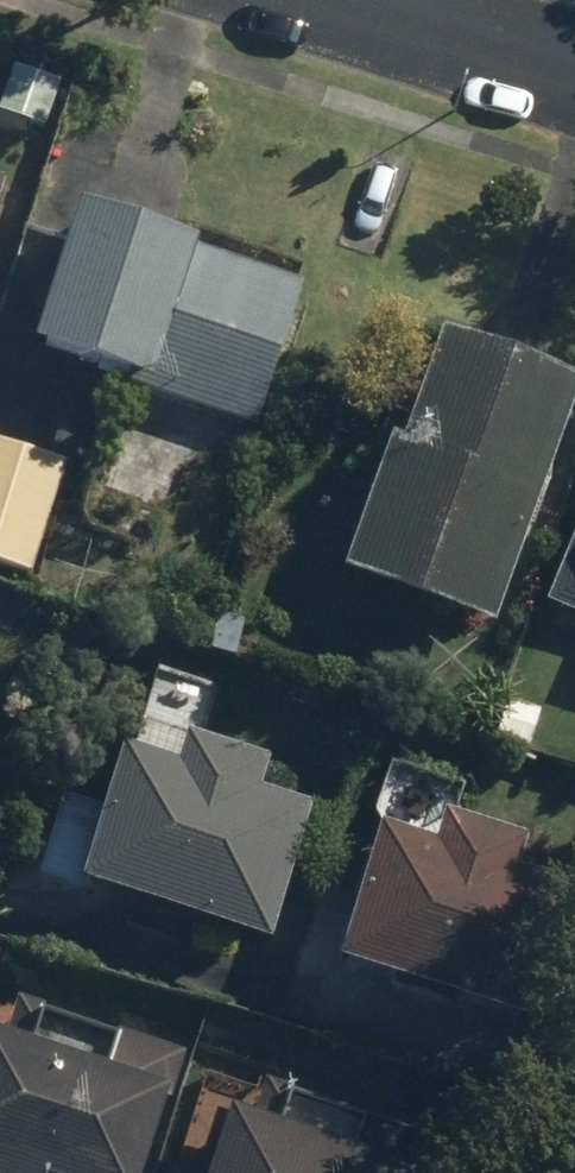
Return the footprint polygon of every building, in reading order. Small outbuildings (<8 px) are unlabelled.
[(0,40),(0,133),(34,147),(68,69),(0,40)] [(41,218),(0,353),(0,364),(251,441),(295,296),(41,218)] [(477,638),(561,389),(457,354),(420,463),(369,446),(322,586),(477,638)] [(0,440),(0,578),(27,587),(69,463),(0,440)] [(531,611),(574,629),(574,503),(531,611)] [(102,744),(53,888),(251,955),(300,809),(245,791),(255,761),(165,731),(154,761),(102,744)] [(305,969),(531,1039),(574,896),(574,894),(503,872),(514,836),(426,809),(415,847),(348,827),(305,969)] [(0,1000),(0,1172),(138,1172),(175,1054),(0,1000)] [(199,1068),(164,1172),(407,1172),(418,1141),(199,1068)]
